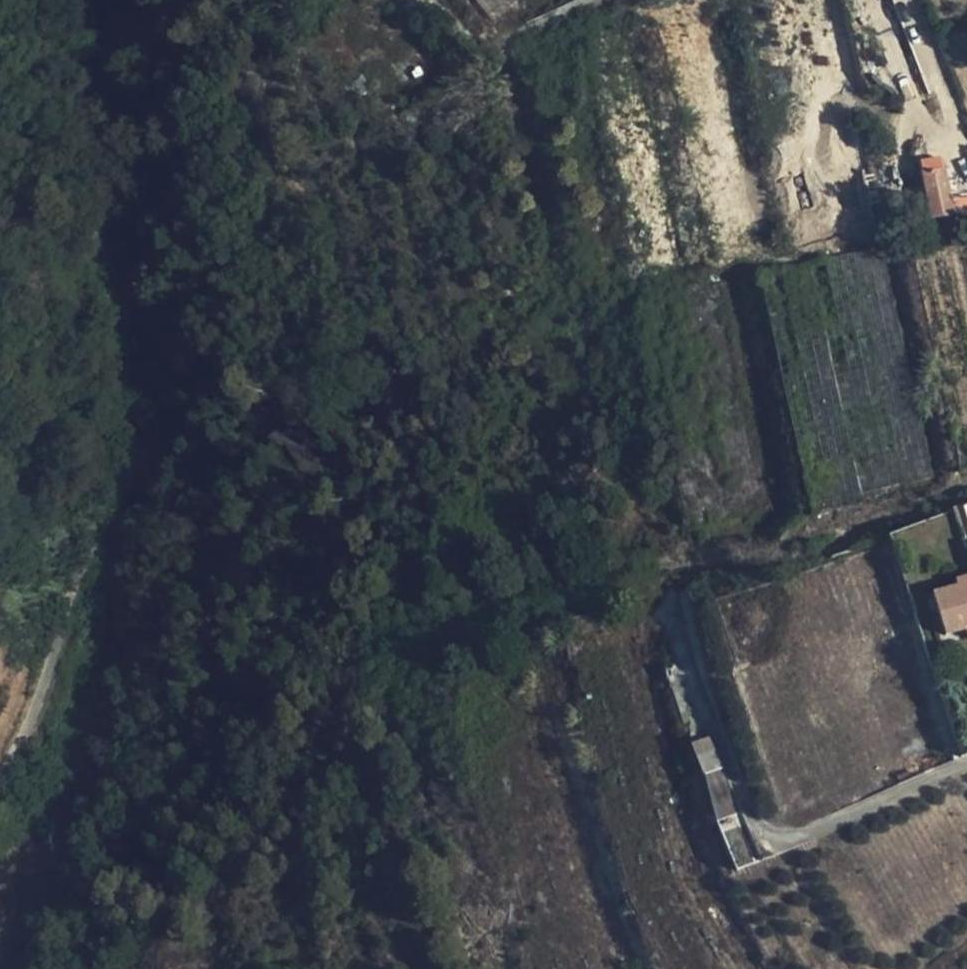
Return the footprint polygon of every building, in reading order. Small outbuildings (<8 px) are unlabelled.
[(931,182),(941,180),(940,171),(929,173),(931,182)] [(937,227),(956,224),(955,211),(950,178),(941,180),(931,182),(935,211),(937,227)] [(966,223),(966,209),(955,211),(956,224),(966,223)] [(916,214),(917,229),(937,227),(935,211),(916,214)] [(961,515),(960,513),(952,516),(956,533),(966,530),(961,515)] [(951,586),(952,594),(928,602),(939,642),(963,636),(966,635),(966,581),(951,586)] [(713,738),(696,743),(719,819),(736,814),(713,738)] [(758,866),(737,818),(714,828),(727,857),(737,876),(758,866)]
